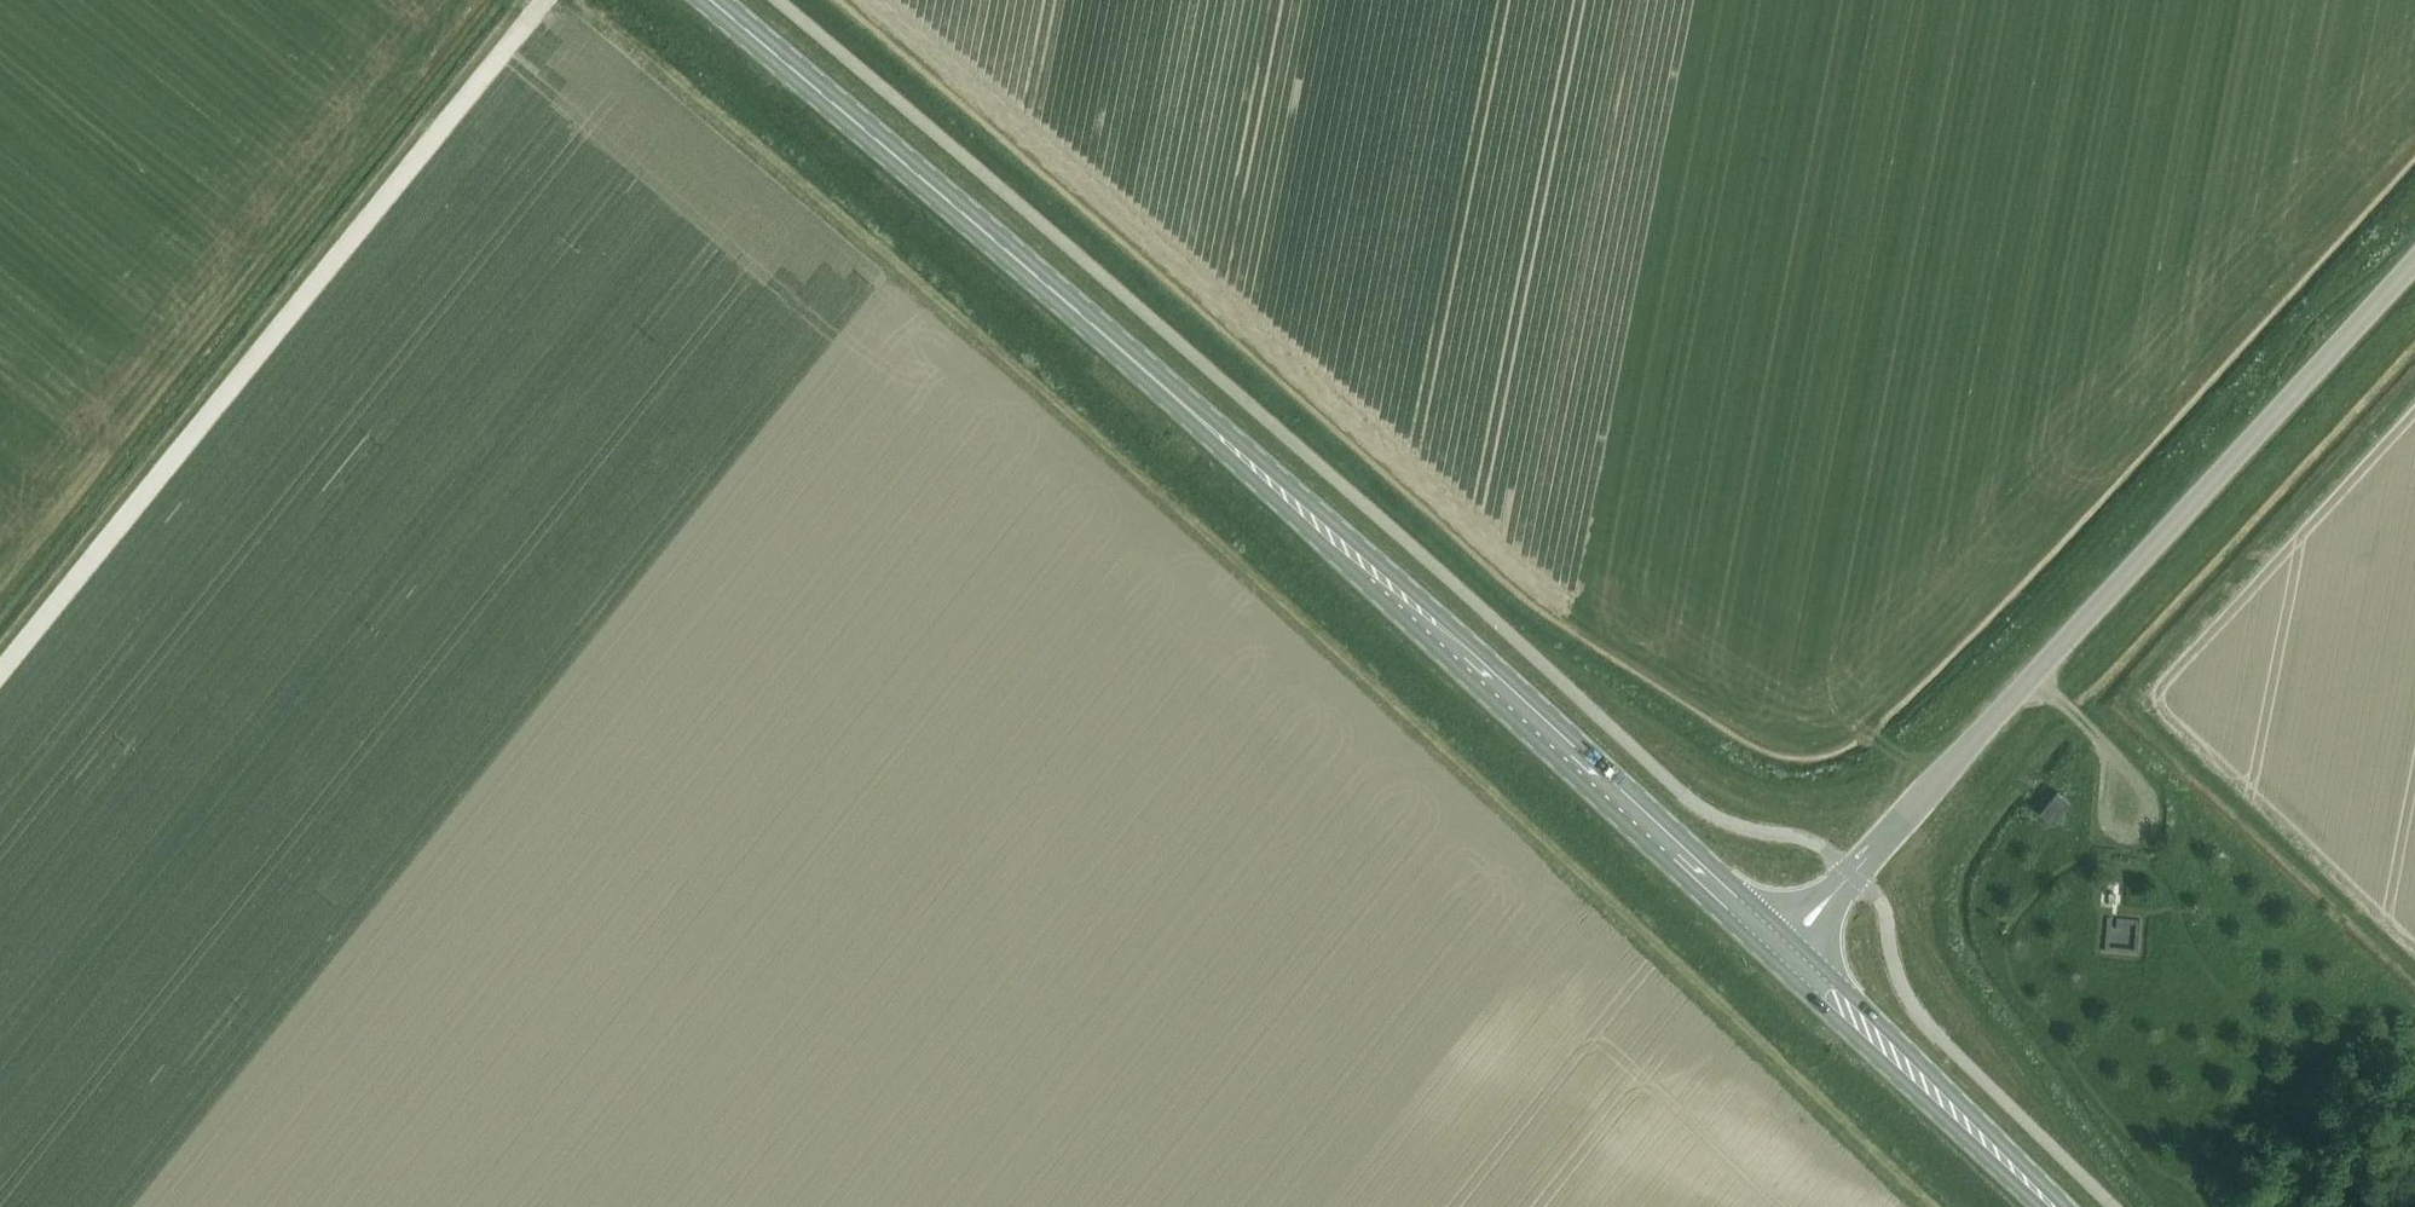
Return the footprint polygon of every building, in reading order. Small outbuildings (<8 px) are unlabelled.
[(2040,813),(2052,823),(2070,802),(2057,792),(2040,813)]
